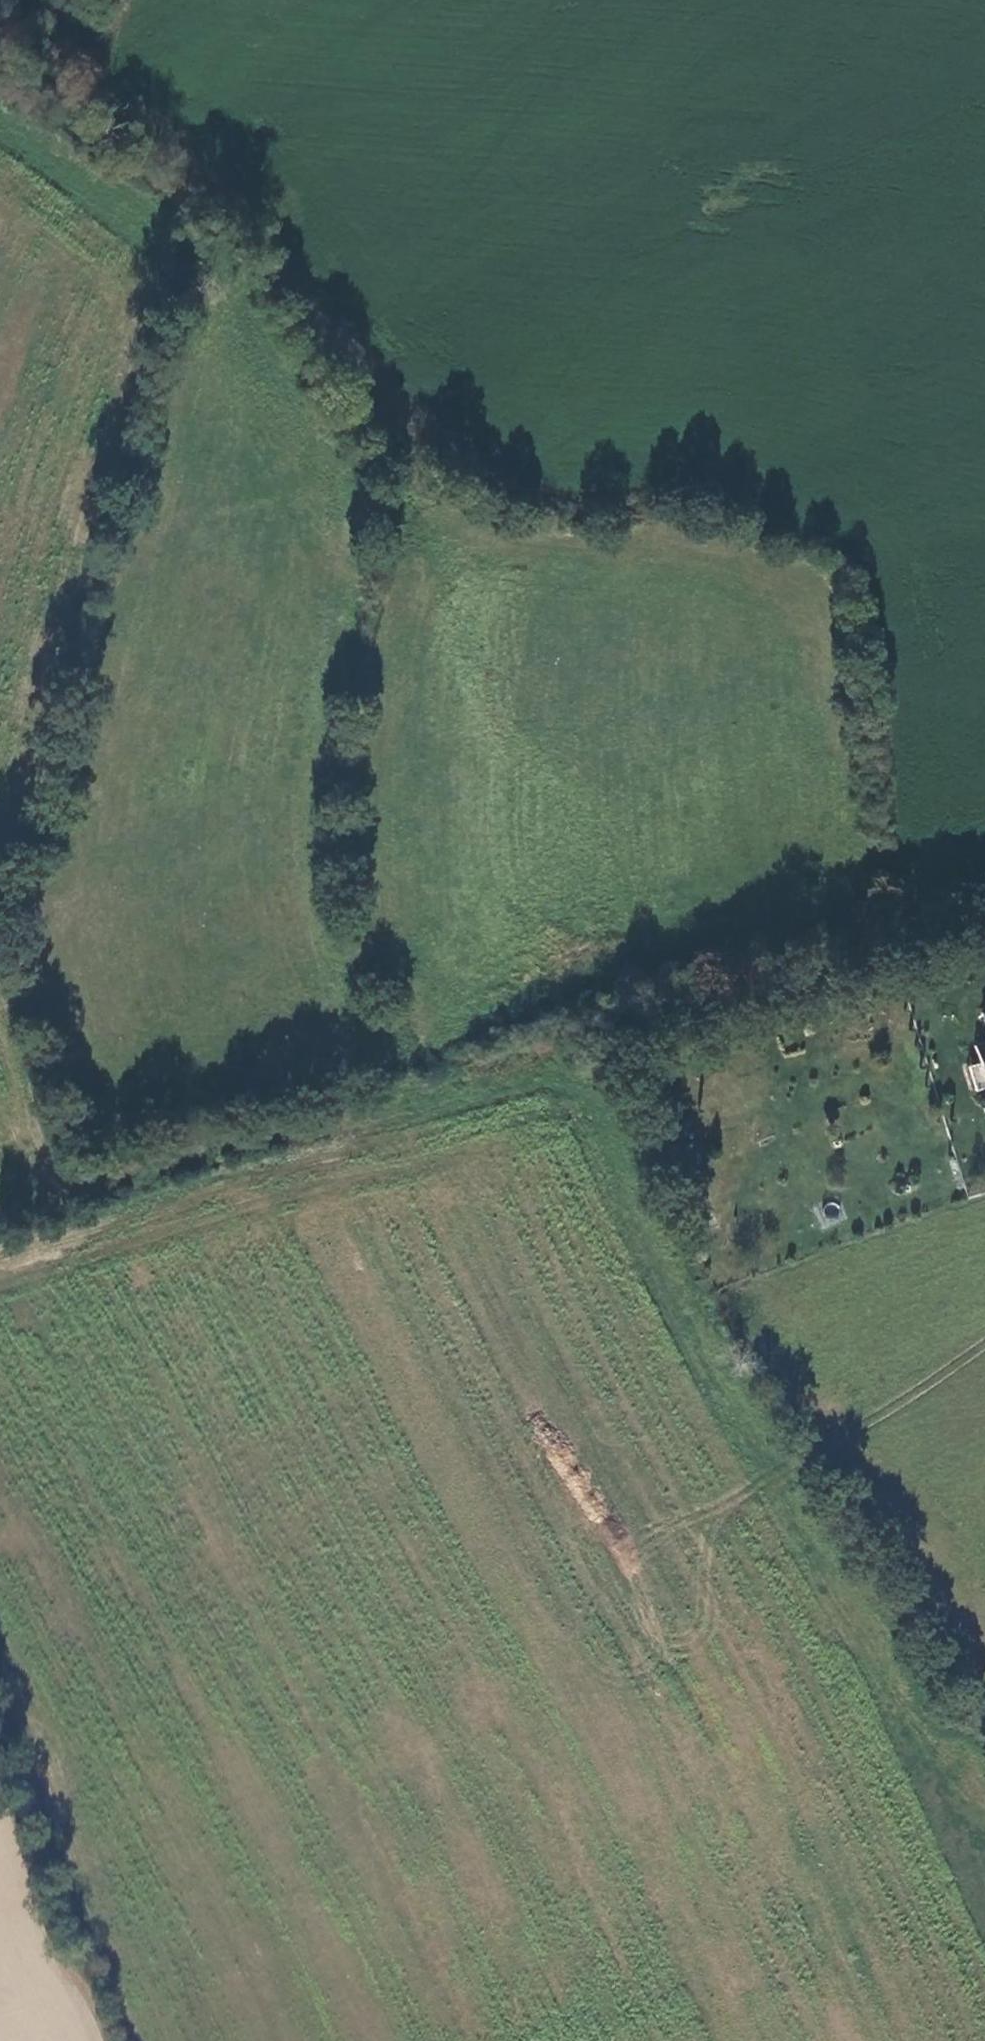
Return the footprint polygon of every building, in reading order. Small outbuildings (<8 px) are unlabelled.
[(972,1048),(978,1065),(978,1066),(984,1069),(984,1072),(984,1044),(972,1048)] [(966,1069),(973,1093),(984,1089),(984,1072),(984,1069),(978,1066),(978,1065),(966,1069)] [(679,1124),(659,1126),(662,1146),(681,1144),(679,1124)]
